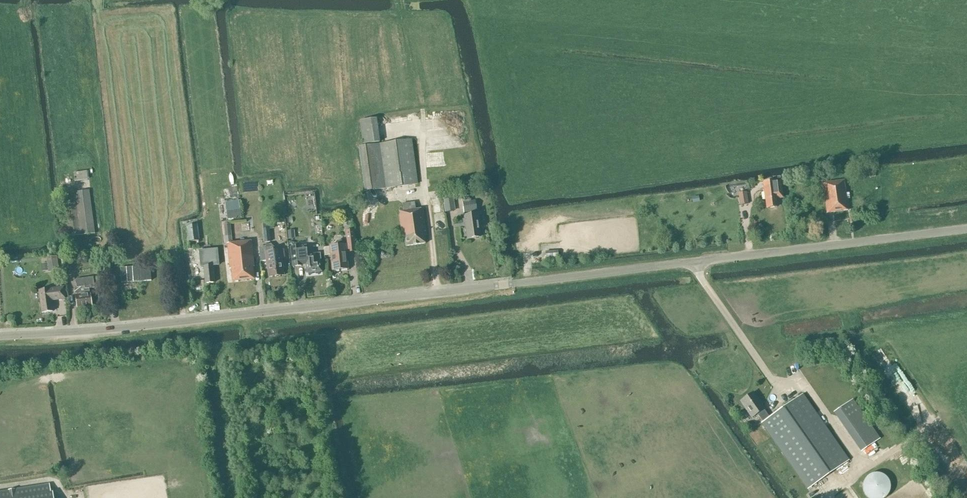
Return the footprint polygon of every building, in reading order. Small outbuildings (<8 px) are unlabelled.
[(376,119),(360,121),(364,144),(379,142),(376,119)] [(417,184),(411,140),(379,144),(386,188),(417,184)] [(365,191),(386,188),(379,144),(359,147),(365,191)] [(88,179),(87,171),(74,173),(75,181),(88,179)] [(783,198),(782,182),(780,182),(780,177),(773,177),(774,182),(763,183),(764,192),(765,200),(766,200),(767,208),(777,207),(775,198),(783,198)] [(827,213),(848,210),(844,180),(823,183),(827,213)] [(76,192),(82,235),(95,233),(89,190),(76,192)] [(69,237),(82,235),(76,192),(63,194),(69,237)] [(738,193),(740,205),(748,203),(746,192),(738,193)] [(455,211),(453,196),(443,197),(445,212),(455,211)] [(225,203),(227,219),(241,217),(240,209),(239,209),(238,201),(227,203),(225,203)] [(477,212),(476,201),(462,202),(464,214),(477,212)] [(402,204),(403,210),(399,211),(402,235),(424,232),(426,232),(423,209),(416,210),(416,208),(415,208),(415,202),(402,204)] [(434,214),(444,212),(443,204),(433,206),(434,214)] [(481,238),(478,213),(463,215),(467,240),(481,238)] [(197,225),(187,226),(189,242),(199,241),(197,225)] [(276,229),(265,229),(265,239),(276,239),(276,229)] [(356,252),(353,231),(346,231),(348,253),(356,252)] [(424,232),(402,235),(402,237),(404,237),(406,246),(425,243),(424,232)] [(253,267),(254,267),(252,241),(227,243),(230,269),(232,269),(233,281),(254,279),(253,267)] [(343,245),(343,243),(341,242),(337,242),(335,245),(335,246),(324,247),(325,255),(331,255),(332,270),(348,269),(346,245),(343,245)] [(284,275),(281,258),(284,257),(283,249),(276,250),(275,246),(272,246),(270,244),(265,245),(265,247),(259,247),(261,261),(266,260),(269,277),(284,275)] [(307,273),(321,271),(320,260),(317,261),(316,254),(301,256),(300,247),(290,248),(292,265),(302,264),(302,263),(305,263),(307,273)] [(201,267),(203,267),(205,283),(214,282),(213,266),(219,265),(217,249),(199,251),(201,267)] [(559,258),(559,250),(546,251),(547,259),(559,258)] [(59,271),(57,256),(46,257),(48,272),(59,271)] [(151,278),(149,263),(119,266),(121,281),(151,278)] [(95,288),(93,277),(76,279),(77,288),(74,288),(75,294),(77,309),(92,307),(90,293),(89,288),(95,288)] [(52,301),(65,299),(63,286),(39,290),(42,313),(53,311),(52,301)] [(763,409),(764,409),(753,393),(740,401),(752,417),(757,414),(763,422),(762,423),(808,489),(848,460),(803,394),(769,418),(763,409)] [(863,450),(880,438),(853,400),(836,411),(863,450)] [(865,478),(864,480),(863,482),(862,483),(862,485),(861,487),(861,489),(862,491),(862,493),(863,495),(865,497),(866,497),(885,497),(886,497),(887,495),(888,494),(889,493),(889,491),(889,489),(889,488),(889,486),(889,484),(888,482),(887,480),(886,479),(885,477),(884,477),(883,476),(881,475),(879,474),(878,474),(876,474),(875,474),(874,474),(873,474),(871,475),(869,475),(867,476),(866,477),(865,478)] [(53,492),(51,492),(50,483),(0,491),(0,497),(54,497),(53,492)]
